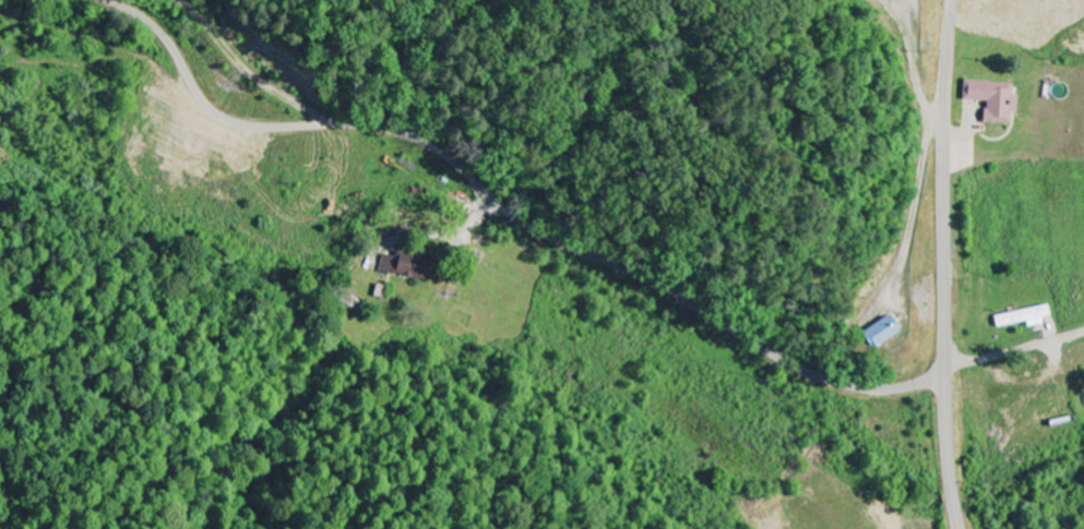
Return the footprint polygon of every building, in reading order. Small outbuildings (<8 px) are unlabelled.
[(1007,124),(1007,114),(1012,115),(1013,95),(1008,95),(1008,83),(961,82),(961,102),(981,102),(980,123),(1007,124)] [(426,258),(394,253),(393,258),(381,256),(378,273),(422,281),(426,258)] [(1039,320),(1048,318),(1045,306),(992,317),(995,329),(1024,323),(1025,329),(1040,326),(1039,320)] [(868,349),(900,335),(892,316),(860,330),(868,349)]
